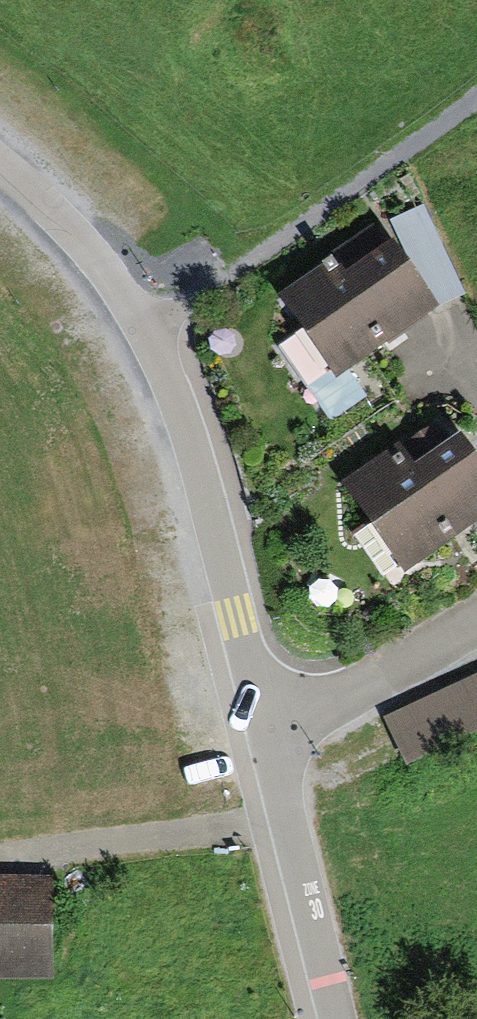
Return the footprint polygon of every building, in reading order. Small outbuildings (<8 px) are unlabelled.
[(334,263),(279,299),(335,382),(383,350),(439,313),(394,246),(345,279),(334,263)] [(341,487),(401,577),(460,538),(476,527),(476,464),(461,439),(414,471),(399,448),(341,487)] [(476,731),(476,675),(386,718),(407,764),(476,731)] [(52,982),(50,880),(0,881),(0,982),(52,982)]
